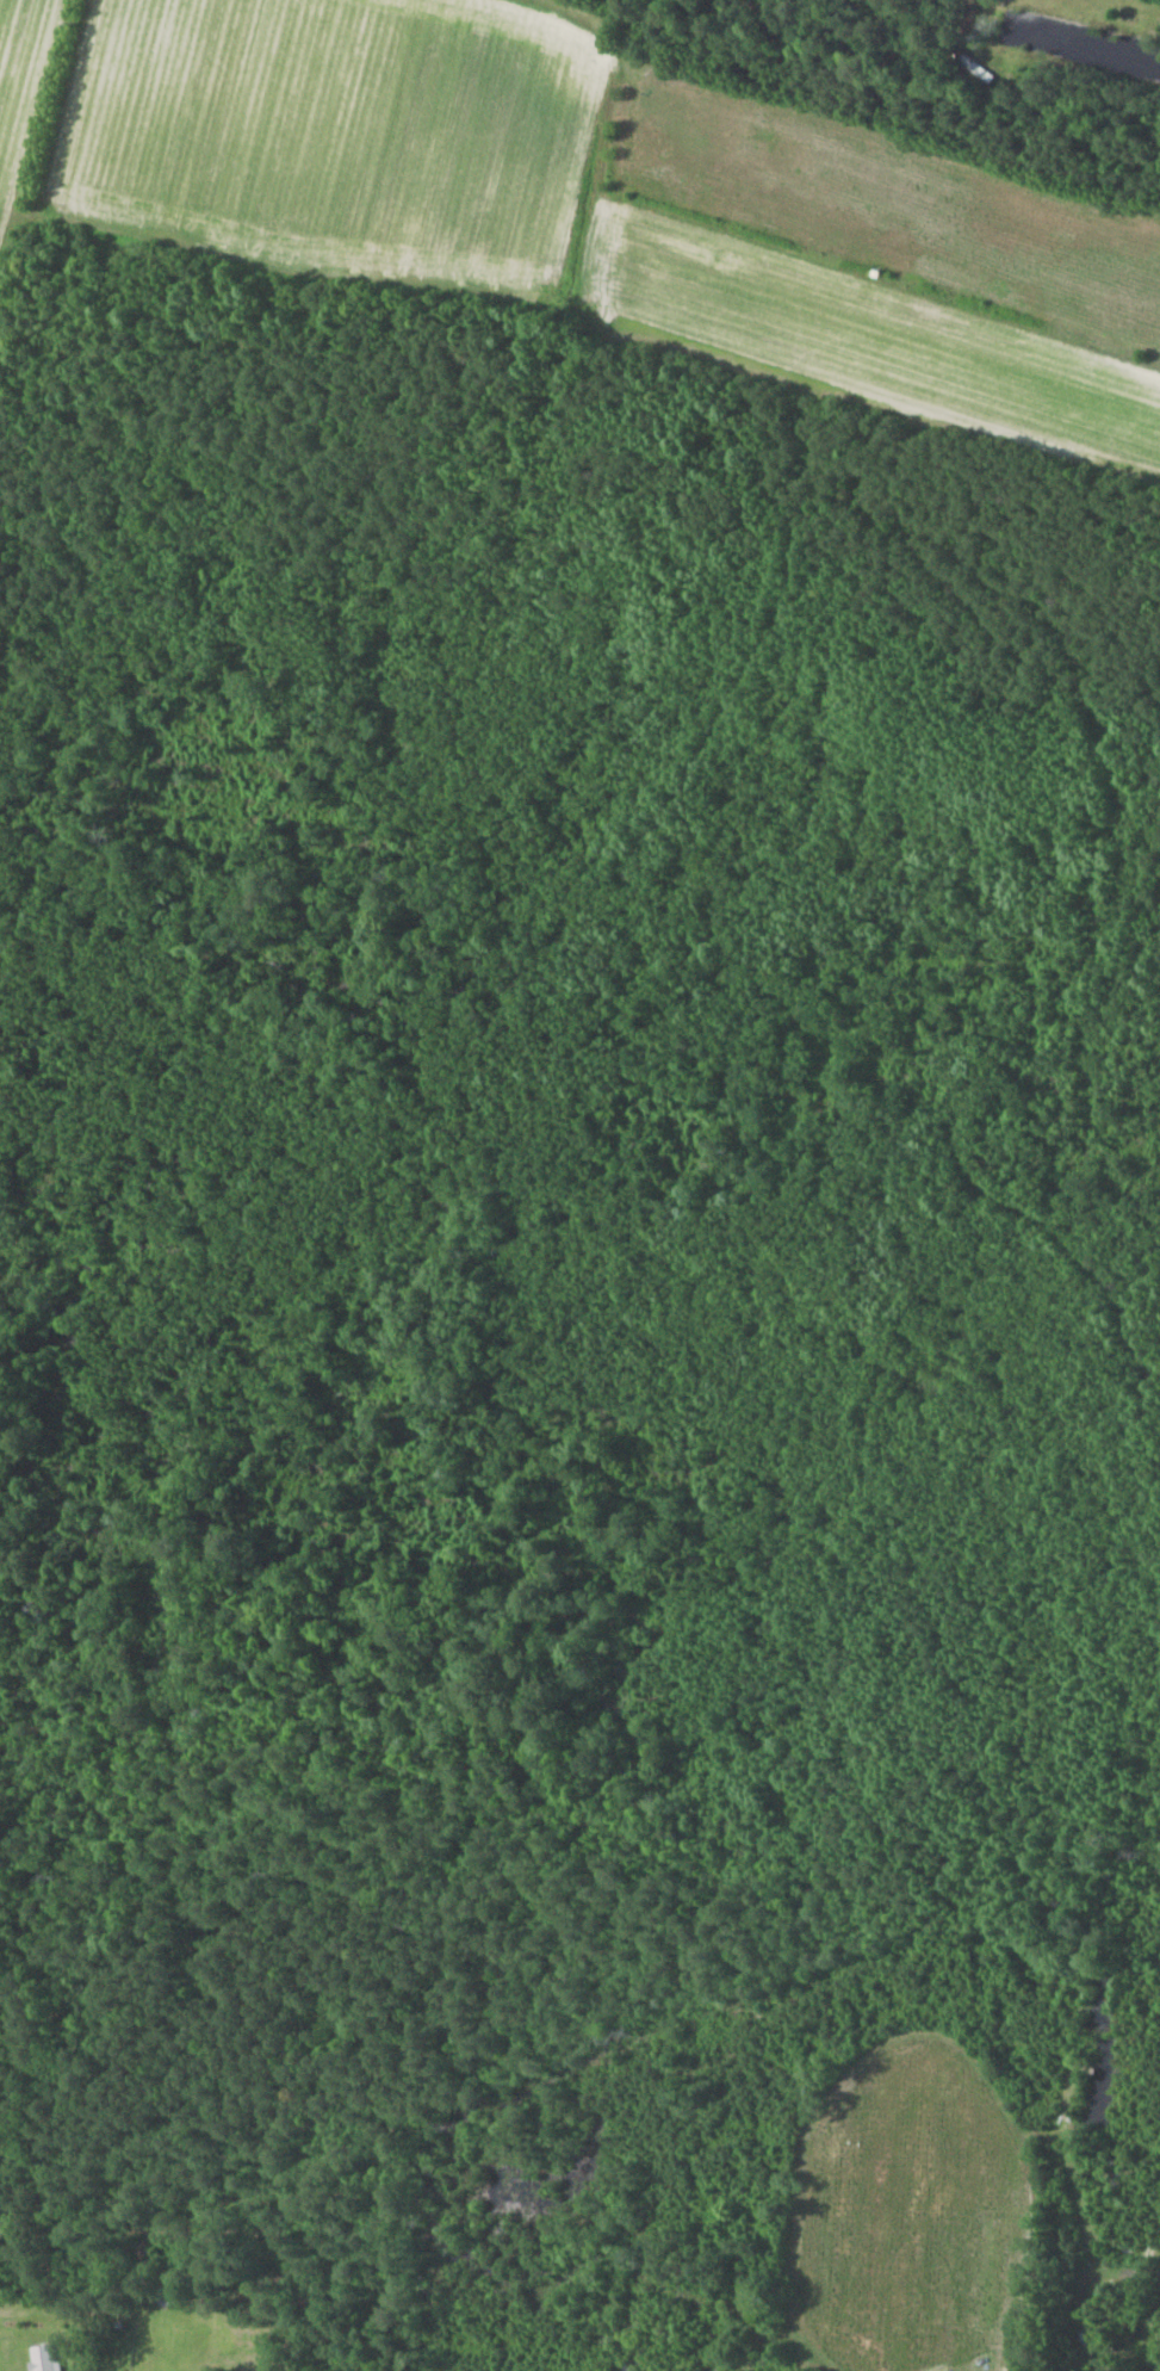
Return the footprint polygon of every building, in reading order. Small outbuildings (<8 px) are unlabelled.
[(37,2370),(62,2370),(62,2346),(37,2346),(37,2370)]
